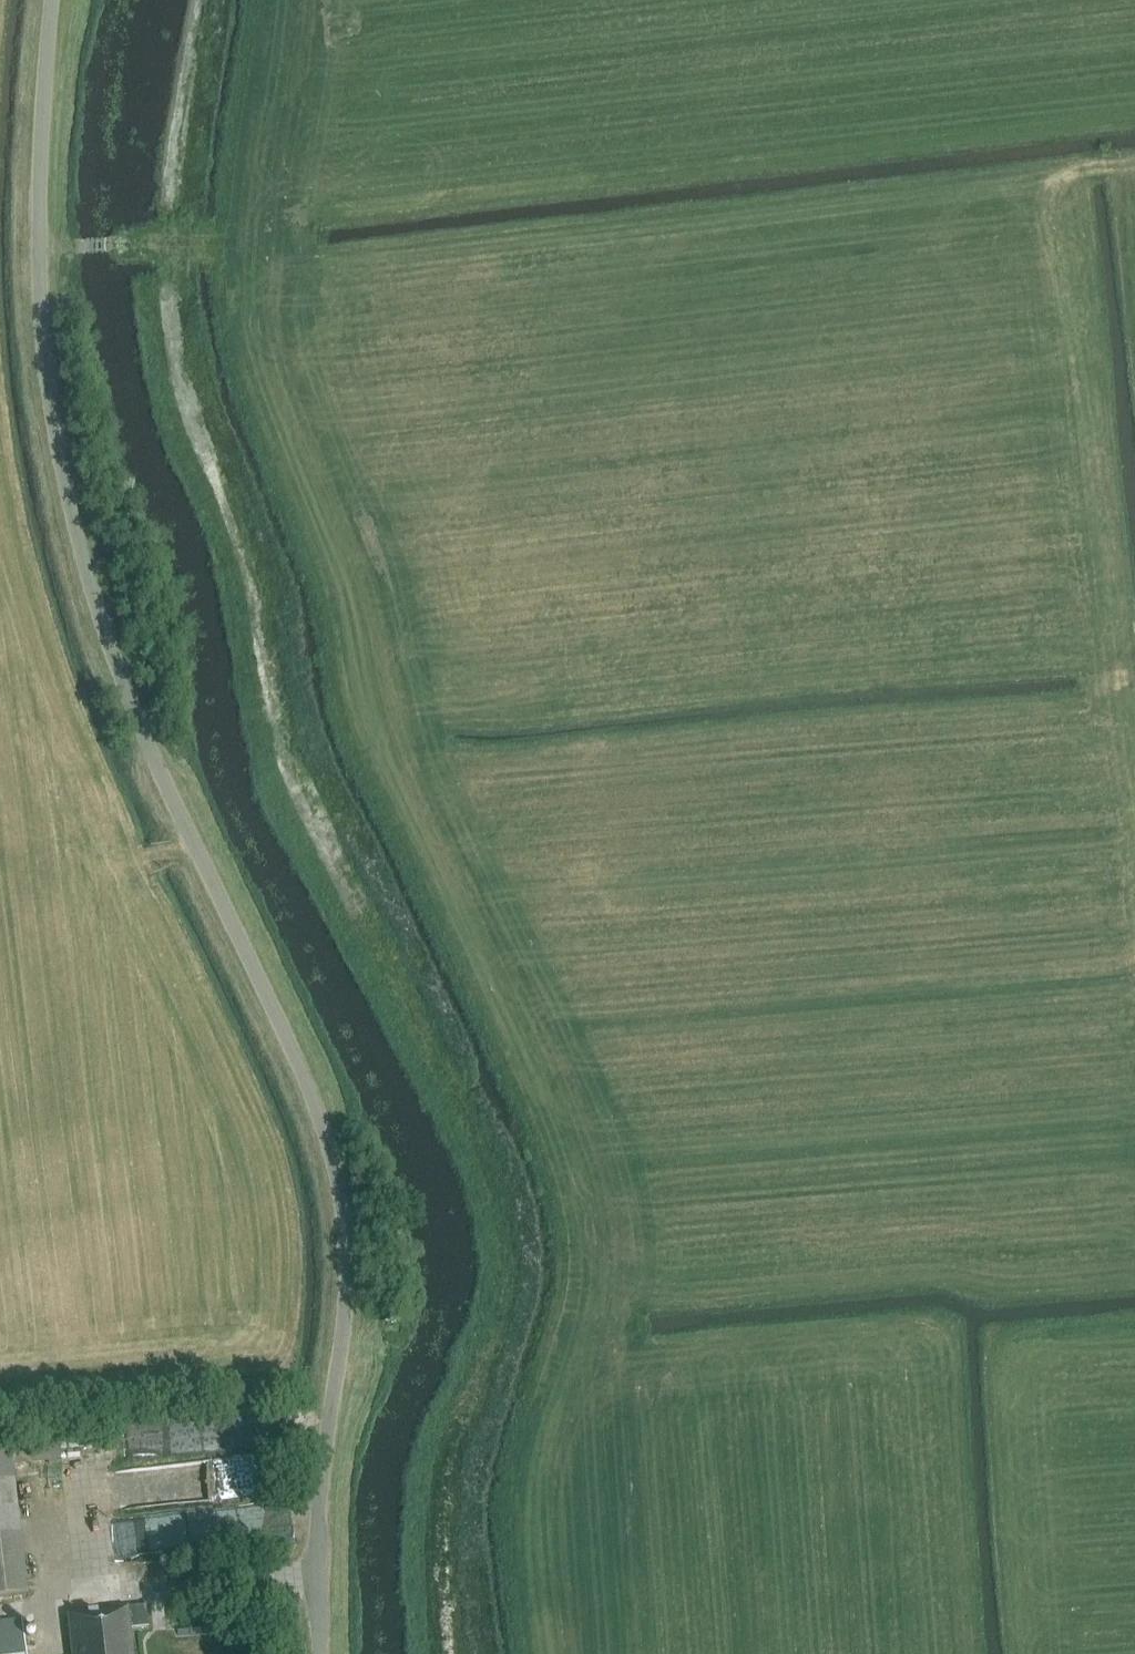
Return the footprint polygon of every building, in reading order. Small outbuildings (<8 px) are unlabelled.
[(23,1594),(5,1435),(0,1436),(0,1596),(23,1594)] [(129,1629),(148,1627),(146,1606),(68,1615),(72,1653),(132,1653),(129,1629)] [(0,1623),(0,1653),(26,1653),(21,1620),(0,1623)]
